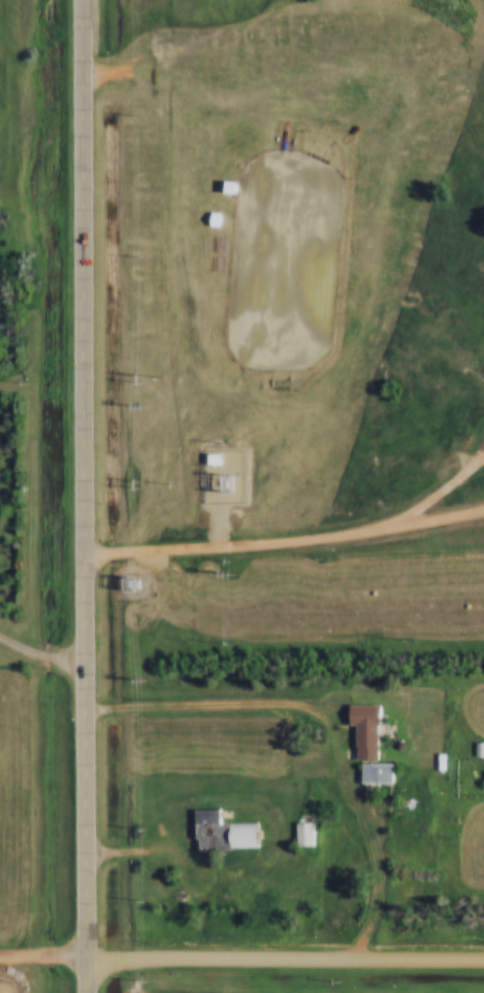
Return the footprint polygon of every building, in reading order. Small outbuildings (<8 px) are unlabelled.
[(213,176),(225,176),(224,188),(212,187),(213,176)] [(237,193),(236,181),(225,181),(225,193),(237,193)] [(201,208),(211,209),(210,223),(199,222),(201,208)] [(221,213),(211,213),(211,226),(221,226),(221,213)] [(222,452),(208,452),(208,464),(222,464),(222,452)] [(348,723),(342,723),(342,704),(373,703),(373,723),(371,723),(371,760),(348,760),(348,723)] [(467,740),(477,740),(477,754),(467,754),(467,740)] [(354,762),(385,762),(385,783),(354,783),(354,762)] [(213,824),(224,824),(224,846),(224,850),(192,850),(192,832),(189,832),(189,809),(213,809),(213,824)] [(288,821),(306,821),(306,846),(288,846),(288,821)] [(224,824),(224,846),(252,846),(251,824),(224,824)]
